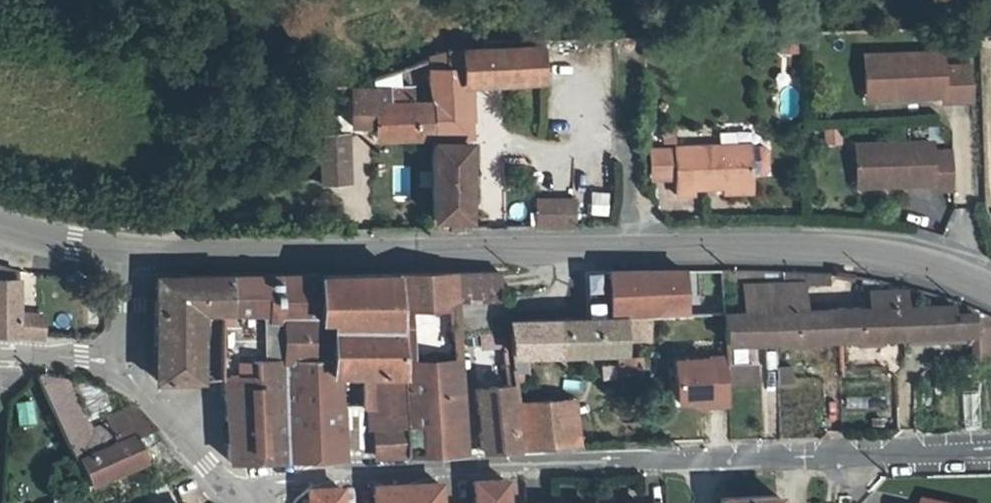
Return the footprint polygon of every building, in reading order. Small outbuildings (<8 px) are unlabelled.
[(432,133),(429,133),(429,143),(433,143),(432,228),(461,228),(461,215),(470,215),(468,142),(439,142),(439,133),(468,133),(466,82),(544,81),(544,47),(448,51),(447,54),(431,58),(432,108),(432,133)] [(891,91),(891,98),(942,97),(942,103),(972,101),(972,66),(956,67),(955,53),(864,57),(865,91),(891,91)] [(373,88),(410,88),(409,66),(372,78),(373,88)] [(349,125),(372,125),(373,135),(429,133),(432,133),(432,108),(410,109),(410,88),(373,88),(350,87),(349,125)] [(891,91),(865,91),(866,99),(891,98),(891,91)] [(318,179),(346,179),(345,133),(323,134),(323,156),(318,157),(318,179)] [(881,176),(882,184),(932,182),(932,187),(953,186),(952,151),(932,151),(932,141),(856,143),(857,177),(881,176)] [(724,188),(751,188),(751,179),(751,152),(751,147),(677,148),(676,149),(677,180),(677,195),(692,195),(692,188),(724,188)] [(676,149),(650,150),(650,180),(677,180),(676,149)] [(764,152),(751,152),(751,179),(765,180),(768,175),(768,156),(764,152)] [(881,176),(857,177),(857,185),(882,184),(881,176)] [(578,199),(539,199),(538,227),(577,227),(578,199)] [(504,269),(401,272),(402,371),(403,452),(461,448),(457,301),(502,301),(505,302),(504,269)] [(610,317),(649,316),(685,315),(683,271),(609,270),(610,317)] [(367,369),(402,371),(401,272),(323,274),(325,315),(334,317),(334,356),(334,368),(367,369)] [(288,352),(334,356),(334,317),(325,315),(323,274),(271,275),(271,313),(287,313),(288,352)] [(226,312),(227,275),(160,277),(155,311),(201,311),(220,313),(226,312)] [(201,311),(201,376),(218,377),(223,378),(227,454),(228,461),(289,457),(288,352),(287,313),(271,313),(271,275),(227,275),(226,312),(220,313),(201,311)] [(0,277),(0,330),(8,330),(9,307),(19,307),(20,282),(0,277)] [(745,287),(744,311),(807,309),(805,285),(745,287)] [(905,310),(905,341),(975,340),(973,301),(953,292),(955,305),(954,309),(905,310)] [(869,308),(905,307),(904,294),(869,295),(869,308)] [(973,301),(975,340),(975,345),(990,346),(990,310),(987,307),(973,301)] [(905,310),(905,307),(869,308),(870,311),(840,312),(841,342),(863,342),(905,341),(905,310)] [(725,314),(726,344),(740,344),(841,342),(840,312),(807,312),(807,309),(744,311),(744,314),(725,314)] [(201,379),(201,376),(201,311),(155,311),(155,377),(177,378),(201,379)] [(610,317),(511,319),(514,353),(624,350),(624,339),(636,339),(637,341),(650,341),(649,316),(610,317)] [(507,345),(505,329),(483,330),(484,346),(507,345)] [(905,349),(975,348),(975,345),(975,340),(905,341),(905,349)] [(975,345),(975,348),(975,370),(990,370),(990,346),(975,345)] [(289,457),(340,455),(341,445),(341,400),(362,400),(367,369),(334,368),(334,356),(288,352),(289,457)] [(648,369),(648,361),(641,361),(641,358),(619,358),(618,374),(641,375),(641,370),(648,369)] [(727,365),(726,359),(673,362),(675,402),(692,401),(709,400),(709,406),(728,405),(727,388),(727,365)] [(727,365),(727,388),(757,387),(756,364),(727,365)] [(367,369),(362,400),(381,401),(381,415),(377,422),(378,452),(403,452),(402,371),(367,369)] [(177,378),(155,377),(168,395),(176,390),(177,378)] [(77,464),(87,486),(142,464),(130,437),(152,430),(131,405),(93,419),(94,423),(87,426),(66,382),(30,378),(71,467),(77,464)] [(510,383),(478,384),(482,448),(516,446),(510,383)] [(516,400),(520,446),(556,444),(556,442),(579,441),(574,398),(516,400)] [(340,455),(378,452),(377,422),(381,415),(381,401),(362,400),(341,400),(341,445),(340,455)] [(33,403),(15,403),(16,428),(34,427),(33,403)] [(160,457),(156,447),(159,446),(158,444),(145,449),(150,460),(160,457)] [(499,481),(469,483),(470,502),(500,502),(499,481)] [(431,485),(365,489),(366,502),(432,502),(431,485)] [(332,491),(299,492),(300,502),(332,502),(332,491)]
